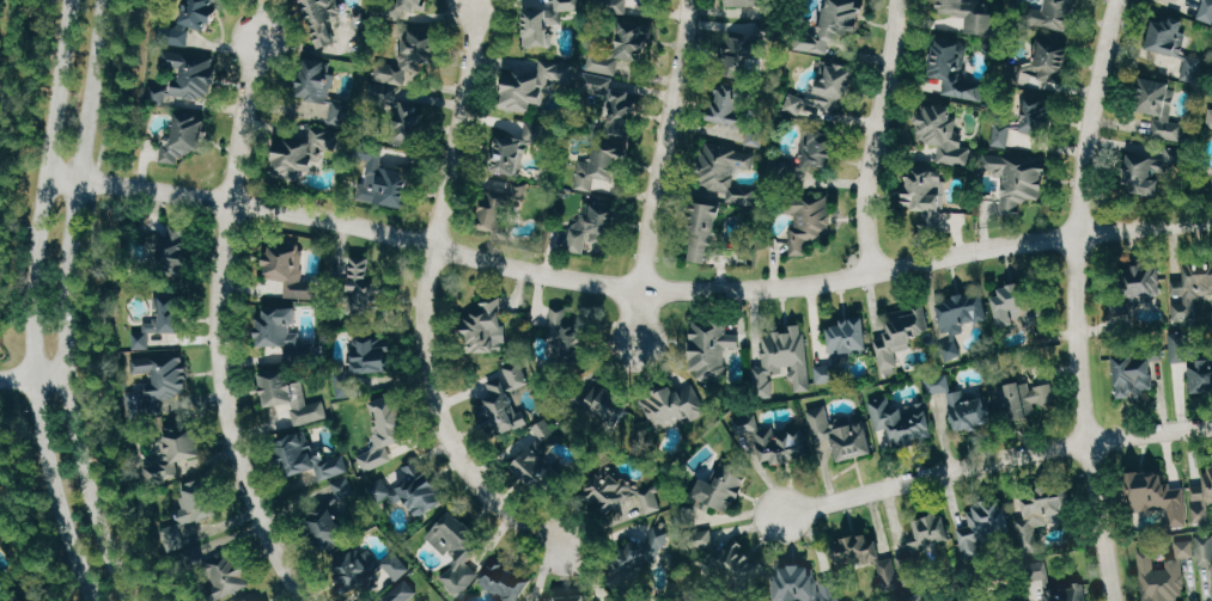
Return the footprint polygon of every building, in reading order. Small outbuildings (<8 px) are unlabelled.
[(194,27),(209,29),(210,19),(217,20),(219,0),(190,0),(189,9),(181,9),(179,27),(169,26),(167,43),(192,46),(194,27)] [(332,22),(345,17),(340,0),(307,0),(322,47),(338,42),(332,22)] [(393,12),(429,13),(430,0),(393,0),(393,12)] [(550,45),(551,28),(562,28),(562,16),(580,16),(581,0),(557,0),(557,8),(528,8),(527,45),(550,45)] [(610,13),(639,9),(638,0),(608,0),(610,13)] [(831,43),(843,44),(844,35),(862,38),(866,0),(833,0),(832,9),(826,8),(825,21),(810,19),(806,50),(830,53),(831,43)] [(999,2),(986,2),(986,0),(949,0),(949,5),(941,5),(941,25),(950,25),(950,19),(967,19),(968,37),(999,37),(999,2)] [(1076,0),(1044,0),(1040,10),(1035,8),(1031,20),(1065,32),(1076,0)] [(1193,14),(1211,20),(1211,0),(1197,0),(1193,14)] [(1151,50),(1184,57),(1189,33),(1185,32),(1187,23),(1158,17),(1151,50)] [(649,60),(654,25),(624,21),(619,56),(649,60)] [(731,62),(769,69),(776,23),(759,21),(756,36),(736,33),(731,62)] [(376,79),(415,86),(420,58),(434,60),(440,27),(411,22),(403,65),(380,60),(376,79)] [(356,29),(338,38),(339,41),(333,44),(338,56),(363,44),(356,29)] [(985,100),(987,85),(972,84),(973,72),(966,71),(969,39),(937,35),(933,76),(947,77),(945,96),(985,100)] [(1019,72),(1063,82),(1070,48),(1043,42),(1040,58),(1023,54),(1019,72)] [(169,93),(204,100),(212,61),(166,52),(163,65),(180,69),(177,86),(154,81),(150,101),(167,104),(169,93)] [(636,63),(591,53),(588,69),(616,75),(617,72),(633,76),(636,63)] [(333,100),(335,60),(308,58),(305,99),(333,100)] [(815,101),(792,92),(785,111),(810,121),(814,109),(839,119),(858,69),(832,59),(815,101)] [(576,61),(541,60),(541,74),(508,72),(506,110),(535,111),(535,98),(552,99),(552,81),(575,82),(576,61)] [(639,90),(614,87),(616,75),(585,71),(582,91),(613,95),(609,130),(634,132),(639,90)] [(1140,112),(1156,115),(1153,135),(1181,139),(1184,122),(1171,120),(1177,82),(1145,77),(1140,112)] [(401,87),(373,82),(369,101),(397,106),(401,87)] [(755,146),(765,88),(727,82),(720,122),(749,127),(746,144),(755,146)] [(967,164),(971,140),(958,139),(961,114),(955,114),(955,106),(926,102),(920,141),(941,144),(939,161),(967,164)] [(206,153),(210,114),(175,111),(169,162),(181,163),(182,150),(206,153)] [(321,148),(344,151),(346,130),(313,127),(312,137),(283,134),(279,175),(305,178),(306,169),(319,170),(321,148)] [(804,168),(836,167),(835,127),(804,128),(804,168)] [(531,137),(500,132),(494,170),(524,175),(531,137)] [(576,188),(616,194),(619,178),(626,179),(630,147),(598,142),(595,160),(581,158),(576,188)] [(755,148),(708,145),(704,200),(758,205),(759,190),(735,188),(737,169),(753,171),(755,148)] [(364,202),(414,205),(416,166),(414,166),(415,150),(367,148),(364,202)] [(1135,192),(1161,193),(1163,155),(1129,153),(1128,182),(1136,183),(1135,192)] [(1001,211),(1021,215),(1023,198),(1041,201),(1047,165),(988,155),(985,172),(1007,176),(1001,211)] [(945,224),(947,170),(911,169),(910,208),(928,209),(928,224),(945,224)] [(531,185),(513,182),(511,196),(495,193),(489,228),(505,231),(511,202),(527,205),(531,185)] [(792,255),(810,254),(809,237),(831,236),(830,196),(785,196),(786,212),(797,212),(797,227),(792,227),(792,255)] [(569,250),(587,252),(589,240),(614,244),(620,203),(596,199),(592,222),(574,219),(569,250)] [(712,263),(721,203),(700,200),(691,260),(712,263)] [(190,265),(189,232),(154,233),(155,267),(190,265)] [(304,242),(271,241),(270,279),(288,279),(287,297),(320,297),(320,281),(303,281),(304,242)] [(372,279),(373,256),(353,255),(351,313),(386,315),(388,279),(372,279)] [(1199,319),(1199,295),(1211,294),(1211,271),(1204,271),(1204,261),(1185,262),(1185,275),(1172,275),(1173,320),(1199,319)] [(1131,308),(1145,307),(1145,298),(1161,297),(1160,264),(1129,265),(1131,308)] [(1003,331),(1050,321),(1048,312),(1035,314),(1029,284),(995,290),(1003,331)] [(992,319),(987,290),(938,299),(945,338),(947,352),(956,351),(956,354),(961,353),(957,334),(966,332),(965,324),(992,319)] [(506,294),(484,295),(484,312),(471,312),(471,351),(498,351),(498,343),(506,343),(506,294)] [(135,349),(151,349),(151,332),(186,331),(185,296),(161,296),(161,321),(145,321),(145,332),(134,332),(135,349)] [(300,308),(268,307),(268,317),(261,317),(261,344),(299,345),(300,308)] [(593,333),(583,332),(583,318),(570,317),(571,308),(553,307),(551,338),(562,338),(561,360),(591,362),(593,333)] [(876,339),(884,376),(901,372),(896,351),(916,347),(914,337),(929,334),(923,308),(885,316),(889,336),(876,339)] [(689,367),(703,370),(702,376),(724,379),(730,346),(741,348),(743,336),(729,334),(731,321),(697,316),(689,367)] [(831,327),(834,356),(871,352),(867,317),(844,320),(844,325),(831,327)] [(812,390),(806,328),(763,332),(765,365),(754,366),(756,397),(775,395),(774,378),(796,376),(797,392),(812,390)] [(1171,360),(1193,359),(1193,334),(1170,334),(1171,360)] [(355,372),(394,371),(393,345),(384,345),(383,336),(353,337),(355,372)] [(1117,398),(1145,397),(1145,389),(1155,388),(1154,357),(1116,359),(1117,398)] [(532,384),(523,358),(505,364),(509,374),(480,385),(499,436),(526,426),(513,390),(532,384)] [(1211,391),(1211,359),(1191,361),(1195,393),(1211,391)] [(817,364),(817,383),(837,382),(837,363),(817,364)] [(295,425),(330,419),(326,401),(310,404),(305,380),(292,383),(289,365),(262,370),(269,406),(291,402),(295,425)] [(1005,420),(1038,415),(1037,404),(1056,401),(1054,383),(1033,386),(1032,381),(1000,386),(1005,420)] [(709,413),(695,383),(678,391),(675,385),(643,400),(657,429),(688,414),(691,421),(709,413)] [(625,425),(635,397),(608,387),(597,414),(625,425)] [(365,471),(418,449),(396,394),(374,403),(382,422),(372,426),(379,444),(358,453),(365,471)] [(870,401),(882,452),(936,439),(927,401),(892,409),(889,397),(870,401)] [(876,453),(866,413),(832,421),(828,407),(808,411),(816,442),(834,438),(840,461),(876,453)] [(763,432),(758,412),(737,417),(742,443),(750,441),(753,453),(763,451),(767,466),(811,455),(807,441),(799,443),(795,425),(763,432)] [(514,467),(545,494),(563,474),(540,455),(560,431),(547,420),(537,432),(541,436),(514,467)] [(199,426),(160,434),(166,463),(148,466),(151,480),(207,469),(199,426)] [(318,468),(322,480),(351,472),(346,454),(327,459),(325,453),(317,455),(310,430),(280,438),(290,475),(318,468)] [(444,505),(424,455),(404,463),(410,478),(391,487),(397,502),(410,497),(418,515),(444,505)] [(750,472),(726,462),(717,483),(706,478),(695,502),(713,510),(716,505),(733,512),(750,472)] [(1170,509),(1170,526),(1190,527),(1190,521),(1210,522),(1211,496),(1211,464),(1205,464),(1204,488),(1169,486),(1170,472),(1134,470),(1133,507),(1170,509)] [(616,466),(586,491),(608,516),(637,492),(616,466)] [(328,549),(353,536),(344,518),(355,512),(349,499),(361,493),(350,473),(327,484),(339,507),(314,520),(328,549)] [(221,513),(209,477),(186,485),(189,494),(182,496),(186,508),(179,510),(183,522),(164,528),(172,551),(191,544),(188,536),(203,532),(202,530),(214,526),(211,517),(221,513)] [(369,489),(378,504),(394,493),(384,479),(369,489)] [(648,514),(667,507),(658,483),(639,490),(648,514)] [(1070,492),(1026,499),(1029,517),(1018,519),(1023,551),(1046,547),(1043,529),(1066,525),(1064,511),(1073,510),(1070,492)] [(959,527),(964,560),(985,556),(984,547),(1000,544),(998,532),(1013,529),(1008,501),(969,508),(972,525),(959,527)] [(699,520),(700,507),(683,506),(683,519),(699,520)] [(676,515),(662,511),(651,545),(638,541),(632,560),(624,558),(617,579),(635,585),(643,562),(659,568),(676,515)] [(428,535),(449,555),(454,550),(463,559),(455,567),(450,562),(438,574),(461,596),(484,572),(479,569),(493,555),(450,513),(428,535)] [(948,516),(909,521),(912,549),(951,544),(948,516)] [(839,566),(884,557),(881,541),(872,543),(870,534),(834,541),(839,566)] [(1143,600),(1166,600),(1186,600),(1185,557),(1199,557),(1199,565),(1211,564),(1211,535),(1198,536),(1198,540),(1178,540),(1179,562),(1157,563),(1156,549),(1141,549),(1143,600)] [(772,568),(737,537),(716,562),(750,593),(772,568)] [(413,569),(397,551),(382,564),(362,541),(332,568),(354,592),(361,586),(370,596),(394,575),(399,581),(413,569)] [(248,592),(243,552),(210,557),(215,596),(248,592)] [(533,577),(494,558),(481,587),(509,600),(522,600),(533,577)] [(902,588),(897,559),(879,562),(884,592),(902,588)] [(1038,591),(1049,590),(1050,600),(1089,600),(1087,582),(1052,586),(1049,561),(1034,562),(1038,591)] [(843,600),(836,578),(829,577),(819,580),(814,565),(795,563),(782,568),(780,588),(783,597),(802,599),(803,600),(843,600)] [(902,584),(916,584),(915,563),(902,563),(902,584)] [(407,578),(383,600),(409,600),(420,591),(407,578)] [(909,600),(928,600),(926,593),(908,597),(909,600)]
